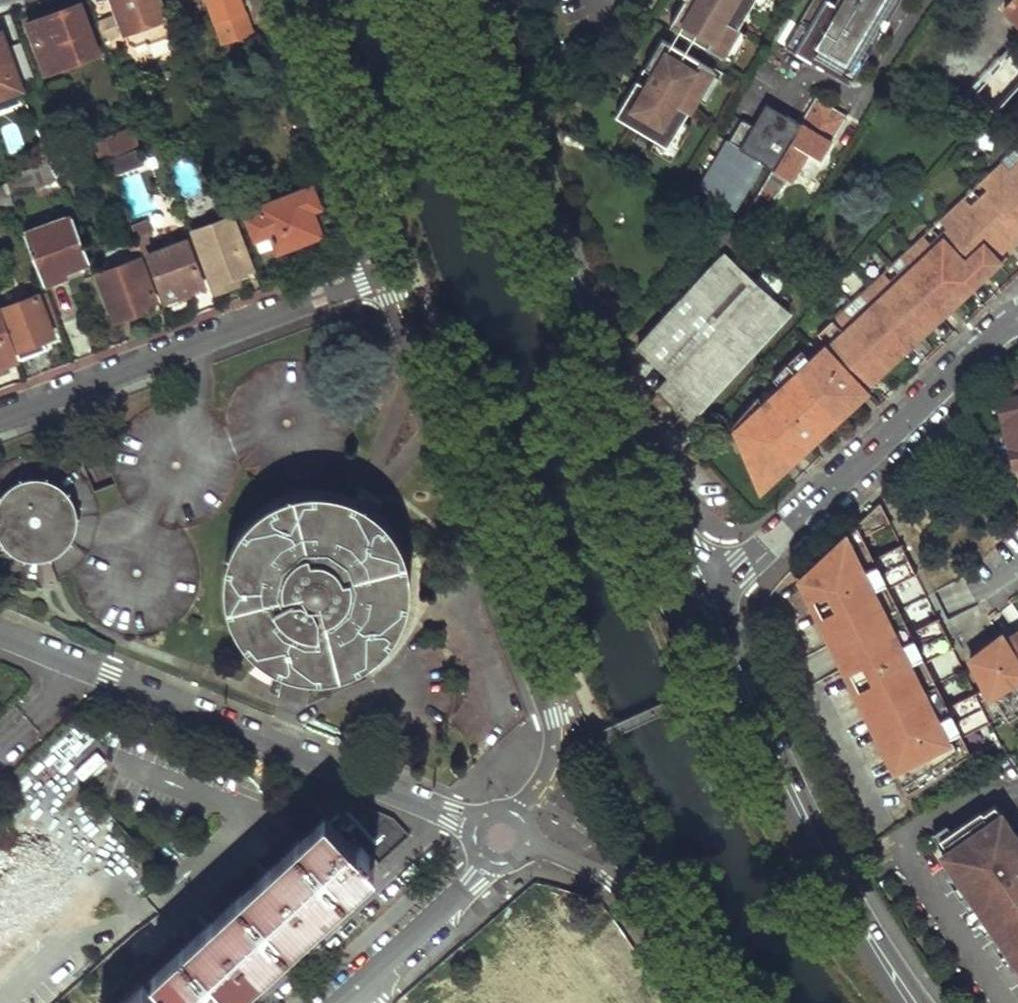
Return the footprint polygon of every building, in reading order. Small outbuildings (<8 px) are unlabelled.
[(163,0),(113,0),(125,32),(168,15),(163,0)] [(240,0),(207,0),(222,43),(252,32),(240,0)] [(262,0),(250,0),(253,10),(252,11),(259,29),(252,32),(257,48),(276,42),(262,0)] [(667,27),(729,62),(745,34),(735,29),(748,3),(758,10),(764,0),(682,0),(667,27)] [(835,6),(824,0),(813,0),(785,47),(847,87),(902,0),(838,0),(835,6)] [(1002,9),(1017,26),(1017,0),(1009,0),(1002,9)] [(85,17),(80,3),(68,7),(73,21),(85,17)] [(96,51),(85,17),(73,21),(68,7),(29,21),(46,69),(96,51)] [(119,34),(111,14),(98,19),(106,40),(119,34)] [(0,31),(0,50),(8,47),(1,30),(0,31)] [(721,74),(660,39),(614,116),(654,139),(650,148),(670,161),(690,125),(681,121),(696,97),(705,103),(721,74)] [(23,86),(8,47),(0,50),(0,94),(23,86)] [(1005,53),(959,108),(968,117),(965,123),(969,126),(974,122),(978,125),(1017,81),(1017,65),(1005,53)] [(843,116),(815,98),(772,169),(789,180),(806,155),(818,162),(843,116)] [(93,142),(99,160),(137,146),(130,129),(93,142)] [(157,150),(153,139),(145,143),(142,144),(146,155),(157,150)] [(62,147),(28,160),(31,170),(10,177),(12,183),(15,190),(18,189),(36,183),(58,175),(71,170),(62,147)] [(730,423),(758,489),(865,391),(862,388),(1017,246),(1017,241),(1017,240),(1017,239),(1017,156),(1003,169),(996,162),(975,182),(981,188),(964,203),(959,196),(933,220),(940,228),(924,243),(918,235),(894,258),(901,264),(885,279),(878,272),(856,294),(860,301),(845,315),(840,309),(815,332),(821,339),(808,353),(799,346),(785,360),(776,380),(730,423)] [(766,174),(755,193),(769,202),(781,182),(766,174)] [(61,185),(58,175),(36,183),(40,192),(61,185)] [(12,183),(0,188),(0,196),(10,192),(15,190),(12,183)] [(324,232),(309,184),(257,203),(260,212),(247,218),(262,258),(308,241),(306,238),(324,232)] [(23,202),(18,189),(15,190),(10,192),(14,204),(23,202)] [(10,192),(0,196),(0,210),(14,204),(10,192)] [(89,261),(72,215),(25,232),(44,284),(66,276),(64,271),(89,261)] [(248,267),(229,216),(190,229),(206,271),(228,263),(232,273),(248,267)] [(742,231),(727,223),(676,280),(689,291),(640,345),(669,377),(656,389),(668,401),(687,421),(788,313),(771,297),(780,283),(767,269),(763,271),(733,243),(742,231)] [(144,234),(136,238),(140,248),(143,256),(147,254),(164,300),(201,286),(184,240),(152,252),(144,234)] [(140,248),(136,238),(128,241),(132,251),(140,248)] [(152,300),(137,257),(97,271),(114,318),(133,312),(131,307),(152,300)] [(66,276),(91,267),(89,261),(64,271),(66,276)] [(210,282),(232,273),(228,263),(206,271),(210,282)] [(3,309),(22,361),(37,356),(33,344),(52,337),(39,297),(3,309)] [(133,312),(154,305),(152,300),(131,307),(133,312)] [(1,309),(0,310),(0,365),(19,358),(1,309)] [(998,388),(1001,399),(996,400),(1012,466),(1017,464),(1017,469),(1017,383),(998,388)] [(50,478),(41,476),(33,475),(25,476),(17,478),(9,482),(2,487),(0,489),(0,552),(2,554),(9,559),(16,563),(24,565),(33,566),(41,565),(49,563),(57,559),(63,554),(69,548),(74,541),(77,533),(78,525),(78,516),(77,508),(74,500),(69,493),(64,487),(57,482),(50,478)] [(316,486),(304,486),(292,489),(281,492),(270,498),(260,504),(250,512),(242,521),(235,531),(230,542),(226,553),(223,565),(222,577),(223,589),(225,601),(229,613),(234,623),(241,634),(249,643),(258,651),(268,658),(279,663),(290,667),(302,670),(314,671),(326,670),(338,668),(350,664),(361,659),(371,652),(380,644),(388,635),(395,625),(400,615),(404,603),(407,591),(408,579),(407,567),(405,555),(401,544),(396,533),(389,523),(382,514),(372,506),(362,499),(352,493),(340,489),(328,487),(316,486)] [(855,525),(861,537),(888,523),(878,503),(867,514),(855,525)] [(904,794),(970,757),(960,737),(945,707),(922,662),(908,632),(886,587),(871,558),(861,537),(855,525),(804,572),(797,579),(904,794)] [(871,558),(886,587),(914,574),(899,544),(871,558)] [(908,632),(922,662),(951,648),(936,618),(908,632)] [(1004,645),(999,636),(968,660),(1001,724),(1017,714),(1017,635),(1004,645)] [(945,707),(960,737),(988,723),(973,692),(945,707)] [(125,1002),(225,1002),(409,837),(392,819),(324,789),(306,805),(323,822),(125,1002)] [(992,803),(984,809),(982,807),(938,837),(948,853),(943,857),(981,912),(1017,967),(1017,840),(992,803)] [(0,877),(0,943),(47,899),(33,883),(36,880),(19,860),(0,877)]
